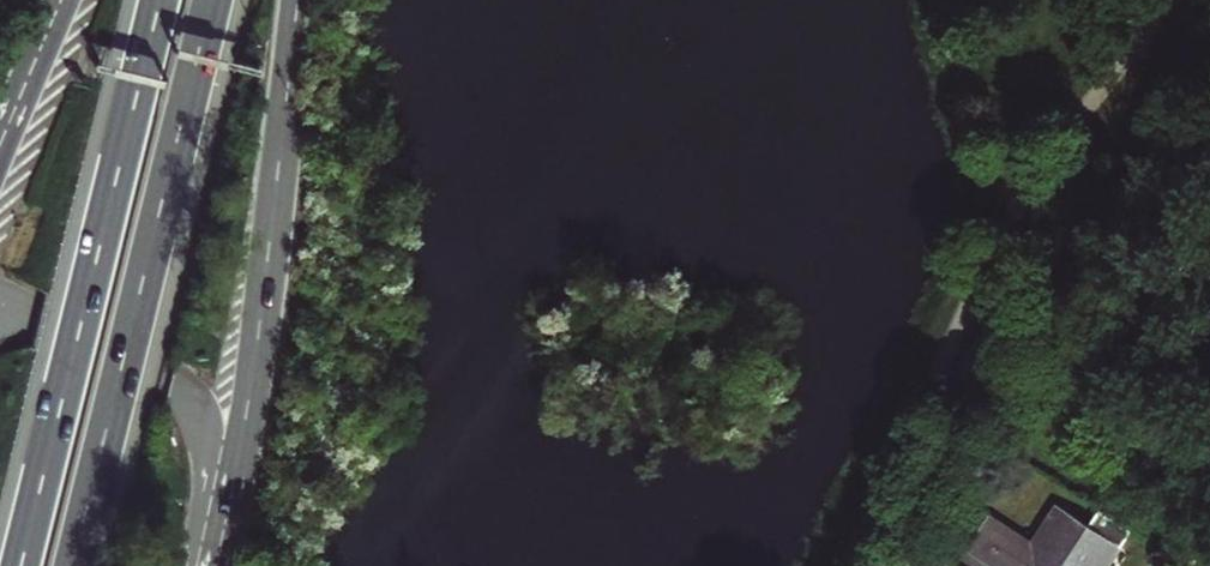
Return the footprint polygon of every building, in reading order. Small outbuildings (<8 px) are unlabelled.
[(1056,502),(1046,516),(1053,520),(1062,506),(1056,502)] [(1000,565),(1003,565),(1006,561),(1014,565),(1059,565),(1088,523),(1062,506),(1053,520),(1046,516),(1032,538),(988,510),(965,544),(1000,565)] [(1111,559),(1105,554),(1113,540),(1120,544),(1131,526),(1099,506),(1088,523),(1059,565),(1106,565),(1111,559)] [(1120,544),(1113,540),(1105,554),(1111,559),(1120,544)]
